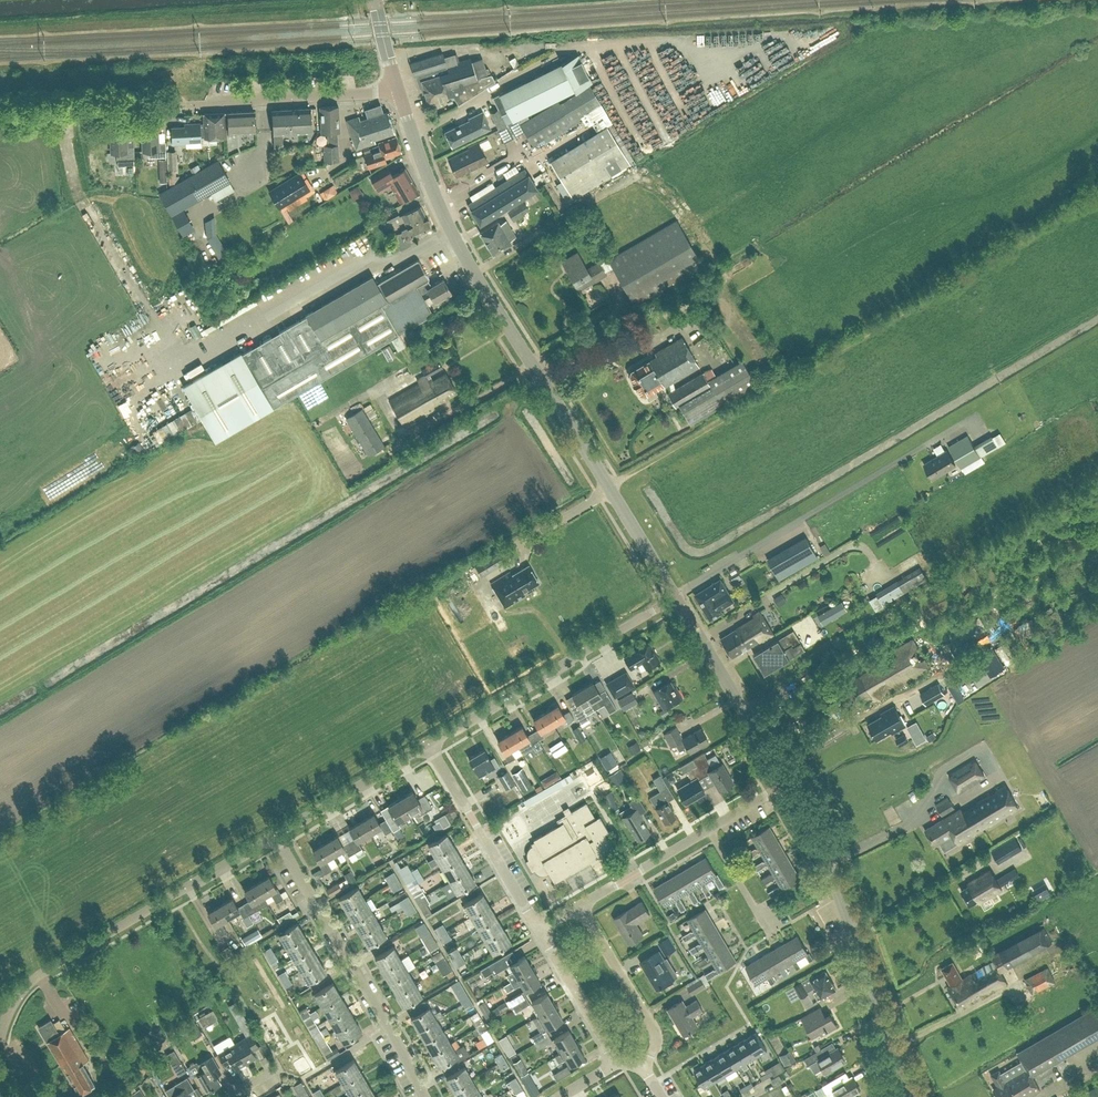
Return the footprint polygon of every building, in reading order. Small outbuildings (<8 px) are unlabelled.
[(442,52),(410,62),(414,75),(417,75),(421,88),(423,87),(428,103),(453,96),(458,103),(495,80),(487,68),(485,69),(482,58),(471,61),(470,58),(457,62),(454,53),(443,57),(442,52)] [(498,94),(503,102),(512,121),(591,83),(583,66),(577,54),(498,94)] [(599,86),(592,90),(589,84),(559,103),(558,101),(520,124),(532,145),(601,103),(606,100),(599,86)] [(374,138),(394,132),(388,107),(384,108),(380,99),(365,104),(368,114),(360,117),(359,113),(346,118),(356,148),(375,142),(374,138)] [(340,131),(338,106),(319,107),(321,132),(327,131),(328,145),(323,145),(324,161),(339,160),(337,131),(340,131)] [(310,107),(272,109),(273,134),(311,131),(310,119),(310,108),(310,107)] [(490,113),(498,129),(506,125),(498,109),(490,113)] [(255,132),(254,110),(227,112),(228,132),(228,133),(255,132)] [(482,111),(470,117),(468,118),(469,119),(445,131),(452,146),(490,128),(482,111)] [(225,112),(203,113),(203,125),(196,126),(196,123),(184,124),(184,126),(171,127),(172,140),(200,139),(200,137),(204,136),(204,137),(226,135),(225,112)] [(606,125),(550,161),(573,198),(630,163),(606,125)] [(148,157),(166,156),(165,145),(158,145),(157,127),(141,128),(142,151),(148,150),(148,157)] [(118,165),(135,164),(135,157),(134,157),(133,146),(126,146),(125,129),(110,130),(111,152),(116,152),(117,158),(118,165)] [(379,144),(372,147),(374,151),(364,155),(368,167),(385,162),(383,158),(392,155),(391,153),(400,150),(395,137),(378,142),(379,144)] [(470,169),(487,161),(477,142),(468,146),(469,148),(448,158),(456,175),(470,168),(470,169)] [(167,150),(168,169),(176,169),(176,150),(167,150)] [(637,159),(643,155),(640,150),(634,154),(637,159)] [(234,190),(229,181),(217,160),(159,193),(171,214),(210,192),(215,201),(234,190)] [(379,191),(390,185),(400,201),(417,191),(418,191),(402,165),(395,169),(397,172),(392,175),(387,167),(370,177),(379,191)] [(528,174),(524,169),(468,203),(471,209),(470,209),(479,224),(537,188),(528,174)] [(299,172),(268,191),(279,208),(309,188),(299,172)] [(308,190),(312,197),(322,191),(317,184),(308,190)] [(523,213),(529,210),(523,199),(517,203),(517,204),(507,211),(513,221),(524,215),(523,213)] [(285,204),(281,207),(291,219),(295,216),(285,204)] [(421,231),(430,226),(429,225),(429,223),(428,220),(426,219),(424,215),(425,215),(420,205),(401,215),(407,227),(401,229),(402,231),(393,235),(400,250),(411,244),(408,239),(420,232),(421,231)] [(183,235),(194,229),(183,209),(171,216),(183,235)] [(388,222),(399,217),(396,209),(384,215),(388,222)] [(676,219),(607,259),(634,305),(703,265),(676,219)] [(509,240),(515,236),(505,220),(499,224),(497,221),(479,232),(493,254),(511,242),(509,240)] [(569,274),(584,265),(577,252),(562,261),(569,274)] [(307,315),(242,353),(241,352),(182,384),(195,406),(166,422),(174,434),(202,418),(213,439),(322,378),(432,313),(424,297),(430,294),(434,300),(450,291),(443,278),(428,287),(425,281),(428,279),(428,277),(418,260),(417,260),(416,259),(376,283),(371,276),(309,312),(308,312),(306,314),(307,315)] [(584,265),(569,274),(579,290),(594,282),(594,281),(606,274),(598,262),(586,269),(584,265)] [(664,386),(676,379),(698,366),(681,337),(654,352),(656,355),(648,359),(648,360),(630,370),(629,375),(633,381),(632,382),(635,387),(636,386),(640,393),(644,394),(645,394),(648,399),(656,394),(653,389),(662,383),(664,386)] [(107,359),(114,355),(103,338),(96,342),(107,359)] [(381,349),(387,360),(395,355),(389,345),(381,349)] [(433,405),(456,391),(445,373),(432,380),(429,374),(442,367),(439,362),(431,366),(431,364),(421,370),(424,375),(387,396),(404,425),(434,408),(433,405)] [(703,372),(680,386),(668,393),(676,406),(678,404),(689,424),(756,385),(745,365),(710,386),(703,372)] [(368,456),(393,441),(370,403),(345,418),(368,456)] [(961,468),(980,456),(997,446),(991,435),(974,445),(967,435),(948,446),(961,468)] [(932,478),(955,464),(947,450),(941,453),(924,464),(932,478)] [(805,536),(767,558),(779,580),(818,557),(805,536)] [(819,546),(825,555),(830,551),(825,543),(819,546)] [(522,592),(538,582),(528,565),(512,575),(509,571),(490,583),(505,607),(524,595),(522,592)] [(919,566),(876,593),(883,604),(926,578),(919,566)] [(720,609),(734,600),(720,578),(694,594),(710,619),(722,612),(720,609)] [(447,586),(436,593),(455,624),(466,617),(447,586)] [(778,598),(782,606),(789,603),(786,595),(778,598)] [(831,602),(815,610),(819,617),(828,612),(830,616),(836,613),(831,602)] [(985,603),(972,609),(975,614),(987,609),(985,603)] [(764,640),(774,634),(760,611),(753,615),(754,617),(721,637),(733,656),(762,638),(764,640)] [(521,621),(527,630),(533,627),(527,618),(521,621)] [(805,649),(793,630),(754,654),(761,666),(760,667),(762,671),(764,671),(765,673),(805,649)] [(916,649),(918,648),(914,642),(897,652),(895,648),(880,657),(882,661),(877,664),(875,661),(866,666),(868,670),(847,682),(859,703),(872,695),(875,700),(929,668),(924,658),(922,660),(916,649)] [(631,668),(642,661),(646,668),(659,660),(649,643),(636,651),(635,650),(624,657),(631,668)] [(801,663),(803,668),(811,665),(809,660),(801,663)] [(625,671),(606,683),(614,697),(634,685),(625,671)] [(675,690),(670,681),(653,691),(663,708),(682,697),(677,689),(675,690)] [(961,686),(968,696),(975,692),(968,681),(961,686)] [(582,688),(590,702),(590,701),(594,709),(603,703),(608,712),(616,708),(611,700),(605,689),(599,692),(593,682),(582,688)] [(938,682),(919,693),(926,704),(944,693),(938,682)] [(590,702),(582,688),(572,694),(578,705),(572,708),(578,719),(581,723),(589,718),(582,706),(590,702)] [(632,692),(617,700),(623,710),(637,702),(632,692)] [(545,712),(552,724),(564,717),(567,722),(573,718),(568,710),(562,714),(557,705),(545,712)] [(877,739),(891,730),(892,733),(905,725),(894,705),(881,713),(882,715),(868,723),(877,739)] [(552,724),(545,712),(532,719),(538,728),(532,732),(537,740),(543,736),(540,731),(552,724)] [(521,717),(502,729),(504,732),(523,721),(521,717)] [(571,729),(579,743),(585,739),(577,725),(571,729)] [(509,733),(516,745),(528,738),(531,743),(537,740),(532,732),(527,735),(521,726),(509,733)] [(708,741),(701,728),(682,739),(675,727),(663,734),(670,746),(682,739),(689,752),(708,741)] [(516,745),(509,733),(497,740),(504,752),(503,753),(508,761),(514,757),(510,749),(516,745)] [(903,733),(895,738),(899,745),(908,741),(903,733)] [(554,756),(567,748),(561,739),(548,747),(554,756)] [(636,741),(627,746),(632,754),(641,749),(636,741)] [(468,758),(474,768),(479,776),(490,769),(491,770),(499,766),(494,756),(489,759),(483,749),(468,758)] [(550,778),(559,772),(543,750),(534,757),(550,778)] [(606,769),(617,763),(610,751),(599,757),(606,769)] [(732,782),(721,763),(712,768),(703,753),(693,759),(703,776),(709,773),(719,790),(732,782)] [(974,758),(947,774),(959,793),(985,777),(974,758)] [(704,791),(697,779),(703,776),(693,759),(680,766),(683,772),(686,771),(692,780),(677,789),(685,803),(704,791)] [(596,761),(584,766),(591,785),(603,780),(596,761)] [(621,769),(611,776),(617,784),(627,777),(621,769)] [(505,789),(514,784),(506,771),(497,776),(505,789)] [(572,772),(562,776),(566,784),(575,780),(572,772)] [(515,779),(522,790),(531,784),(525,773),(515,779)] [(659,791),(655,793),(649,797),(655,808),(664,822),(675,816),(671,809),(672,808),(667,801),(674,797),(667,786),(660,774),(652,779),(659,791)] [(545,777),(540,780),(544,786),(551,782),(548,778),(545,777)] [(989,825),(990,826),(1004,817),(1003,816),(1011,812),(1012,813),(1018,810),(1005,787),(985,798),(962,811),(961,809),(945,819),(944,817),(925,829),(934,845),(953,834),(957,840),(956,841),(959,844),(974,836),(973,834),(989,825)] [(409,814),(414,811),(417,816),(424,812),(431,808),(424,795),(416,799),(411,791),(399,798),(413,821),(413,820),(409,814)] [(413,821),(399,798),(387,805),(392,813),(385,817),(393,830),(400,826),(397,821),(403,818),(407,824),(413,821)] [(942,815),(955,807),(949,799),(936,806),(942,815)] [(545,874),(546,873),(548,872),(554,881),(612,847),(604,833),(608,830),(599,815),(595,818),(586,802),(556,819),(559,824),(533,839),(535,843),(531,845),(530,846),(529,847),(528,848),(527,850),(527,851),(526,852),(526,854),(526,856),(527,857),(527,858),(525,860),(531,871),(534,870),(535,871),(536,872),(537,873),(539,874),(540,874),(542,874),(543,874),(545,874)] [(725,816),(731,812),(727,806),(721,810),(725,816)] [(637,839),(649,831),(641,818),(643,818),(637,807),(629,812),(634,819),(627,823),(637,839)] [(449,811),(444,813),(450,823),(455,820),(449,811)] [(361,821),(368,833),(380,826),(384,833),(390,830),(391,829),(385,819),(379,823),(373,813),(361,821)] [(368,833),(361,821),(349,828),(354,837),(348,841),(354,851),(360,847),(356,840),(368,833)] [(759,849),(777,839),(770,826),(752,836),(758,847),(756,848),(755,847),(746,852),(749,858),(760,851),(759,849)] [(390,830),(384,833),(388,839),(394,835),(390,830)] [(446,833),(427,844),(435,856),(453,845),(446,833)] [(324,843),(332,855),(343,848),(348,855),(354,851),(348,841),(342,845),(336,835),(324,843)] [(991,850),(999,863),(1022,850),(1014,836),(991,850)] [(759,849),(760,851),(765,860),(763,861),(763,859),(753,865),(756,870),(767,864),(766,862),(785,851),(777,839),(759,849)] [(332,855),(324,843),(312,850),(319,862),(318,863),(321,867),(324,873),(331,869),(325,859),(332,855)] [(460,857),(453,845),(435,856),(428,860),(431,865),(438,861),(442,868),(460,857)] [(360,847),(354,851),(358,857),(358,858),(364,854),(360,847)] [(354,851),(348,855),(351,861),(358,857),(354,851)] [(766,862),(767,864),(772,873),(771,873),(770,872),(761,878),(764,883),(775,877),(774,875),(792,864),(785,851),(766,862)] [(460,857),(442,868),(449,880),(468,869),(460,857)] [(703,883),(705,882),(714,876),(715,878),(714,878),(719,888),(724,885),(722,880),(718,873),(716,874),(706,857),(693,864),(703,883)] [(401,876),(410,870),(406,863),(397,869),(401,876)] [(691,890),(692,889),(701,884),(702,885),(701,886),(706,895),(712,892),(705,882),(703,883),(693,864),(680,872),(691,890)] [(774,875),(775,877),(780,885),(778,886),(778,885),(768,891),(771,896),(776,893),(783,889),(782,888),(800,877),(792,864),(774,875)] [(321,867),(312,873),(315,879),(324,873),(321,867)] [(468,869),(449,880),(456,892),(475,881),(468,869)] [(961,889),(970,904),(978,900),(979,902),(1002,888),(990,869),(967,882),(969,885),(961,889)] [(350,870),(343,874),(348,882),(355,878),(350,870)] [(410,870),(401,876),(406,883),(415,878),(410,870)] [(388,884),(397,878),(393,871),(384,877),(388,884)] [(678,898),(680,897),(688,891),(689,893),(688,893),(694,903),(699,900),(692,889),(691,890),(680,872),(667,879),(678,898)] [(256,883),(263,896),(264,895),(270,892),(276,902),(283,898),(280,893),(276,887),(275,888),(268,876),(256,883)] [(397,878),(388,884),(393,891),(402,886),(397,878)] [(678,898),(667,879),(654,887),(665,905),(676,899),(677,901),(675,901),(681,911),(686,908),(680,897),(678,898)] [(337,882),(325,889),(329,895),(341,888),(337,882)] [(263,896),(256,883),(244,890),(249,899),(243,903),(249,913),(255,910),(268,903),(264,895),(263,896)] [(345,909),(364,898),(357,886),(338,897),(345,909)] [(416,900),(425,894),(420,888),(411,893),(416,900)] [(285,890),(280,893),(283,898),(288,895),(285,890)] [(471,916),(489,905),(481,893),(463,904),(471,916)] [(425,916),(431,913),(426,904),(429,902),(425,894),(416,900),(425,916)] [(402,907),(412,902),(408,895),(398,901),(402,907)] [(219,905),(227,917),(238,910),(243,917),(249,913),(243,903),(237,907),(231,898),(219,905)] [(364,898),(345,909),(352,921),(371,910),(364,898)] [(644,918),(650,914),(642,901),(636,905),(628,910),(628,909),(614,918),(629,943),(643,934),(632,916),(640,912),(644,918)] [(412,902),(402,907),(407,915),(416,910),(412,902)] [(227,917),(219,905),(207,912),(214,924),(213,925),(219,935),(226,931),(220,921),(227,917)] [(478,928),(496,917),(489,905),(471,916),(478,928)] [(695,932),(714,921),(706,908),(687,919),(694,930),(692,931),(691,930),(682,935),(685,941),(695,934),(695,932)] [(371,910),(352,921),(359,933),(378,922),(371,910)] [(281,924),(293,917),(289,911),(283,914),(281,911),(275,915),(281,924)] [(670,919),(676,916),(673,911),(668,915),(670,919)] [(485,940),(503,929),(496,917),(478,928),(485,940)] [(695,932),(695,934),(701,943),(699,943),(699,942),(689,948),(692,953),(703,947),(702,945),(721,934),(714,921),(695,932)] [(285,945),(304,934),(296,922),(278,933),(285,945)] [(378,922),(359,933),(367,945),(386,934),(378,922)] [(437,936),(446,931),(442,923),(433,929),(437,936)] [(1000,970),(1052,942),(1044,927),(992,955),(995,959),(962,978),(953,961),(941,968),(951,984),(948,986),(960,1009),(978,999),(1007,983),(1000,970)] [(503,929),(485,940),(492,952),(510,941),(503,929)] [(424,944),(433,939),(429,931),(420,937),(424,944)] [(446,931),(437,936),(442,943),(451,938),(446,931)] [(251,932),(241,938),(245,944),(254,939),(251,932)] [(667,949),(677,946),(673,933),(662,936),(667,949)] [(292,957),(311,946),(304,934),(285,945),(292,957)] [(702,945),(703,947),(708,955),(707,956),(706,955),(697,961),(700,966),(711,959),(710,958),(729,947),(721,934),(702,945)] [(806,954),(809,961),(813,958),(809,952),(808,952),(797,935),(784,942),(795,960),(797,959),(797,960),(806,954)] [(433,939),(424,944),(428,951),(437,946),(433,939)] [(796,969),(800,966),(796,960),(797,960),(797,959),(795,960),(784,942),(772,950),(782,968),(784,967),(793,962),(796,969)] [(266,957),(273,952),(270,946),(263,950),(266,957)] [(300,969),(318,958),(311,946),(292,957),(300,969)] [(381,969),(400,958),(393,946),(374,957),(381,969)] [(451,960),(460,954),(456,947),(447,953),(451,960)] [(710,958),(711,959),(716,968),(714,969),(714,968),(704,973),(708,979),(719,972),(718,970),(736,960),(729,947),(710,958)] [(784,976),(788,974),(784,967),(782,968),(772,950),(759,958),(769,976),(771,975),(780,970),(784,976)] [(657,988),(675,977),(659,951),(641,961),(657,988)] [(273,952),(266,957),(270,963),(277,959),(273,952)] [(403,955),(408,967),(416,963),(411,952),(403,955)] [(460,954),(451,960),(456,967),(465,962),(460,954)] [(438,968),(447,963),(443,955),(434,961),(438,968)] [(514,978),(532,968),(524,955),(509,964),(513,971),(511,972),(514,978)] [(318,958),(300,969),(307,981),(325,970),(318,958)] [(400,958),(381,969),(388,981),(407,970),(400,958)] [(771,975),(769,976),(759,958),(746,966),(756,983),(767,977),(771,984),(775,981),(771,975)] [(493,974),(507,966),(503,960),(489,968),(493,974)] [(447,963),(438,968),(442,975),(451,970),(447,963)] [(1055,981),(1048,966),(1024,979),(1032,993),(1055,981)] [(514,978),(515,979),(518,984),(520,983),(524,990),(539,981),(532,968),(514,978)] [(281,980),(288,976),(284,970),(277,974),(281,980)] [(407,970),(388,981),(395,993),(414,982),(407,970)] [(808,992),(807,991),(815,987),(816,989),(814,991),(818,998),(821,997),(836,988),(826,970),(810,978),(809,976),(801,980),(793,985),(800,997),(808,992)] [(288,976),(281,980),(285,987),(291,982),(288,976)] [(703,976),(691,984),(696,991),(708,983),(703,976)] [(462,1003),(469,998),(458,980),(453,983),(460,995),(458,997),(462,1003)] [(321,1005),(339,994),(332,982),(314,993),(321,1005)] [(414,982),(395,993),(403,1006),(421,995),(414,982)] [(512,1005),(526,997),(522,991),(508,999),(512,1005)] [(537,1015),(554,1005),(546,992),(531,1001),(535,1008),(533,1009),(537,1015)] [(328,1017),(346,1006),(339,994),(321,1005),(328,1017)] [(526,997),(512,1005),(515,1011),(529,1003),(526,997)] [(469,998),(462,1003),(466,1009),(473,1005),(469,998)] [(692,1016),(703,1009),(696,999),(686,1005),(682,999),(668,1008),(685,1034),(698,1026),(692,1016)] [(477,1004),(486,1019),(493,1016),(484,1000),(477,1004)] [(504,1001),(497,1005),(500,1011),(507,1006),(504,1001)] [(494,1014),(500,1011),(497,1005),(491,1009),(494,1014)] [(554,1005),(537,1015),(532,1018),(539,1031),(530,1037),(534,1043),(548,1034),(545,1028),(546,1027),(562,1018),(554,1005)] [(313,1018),(305,1006),(298,1010),(306,1022),(313,1018)] [(335,1029),(354,1018),(346,1006),(328,1017),(335,1029)] [(417,1029),(442,1014),(439,1010),(433,1014),(428,1006),(410,1017),(417,1029)] [(822,1035),(837,1026),(830,1013),(825,1016),(820,1007),(802,1018),(812,1036),(820,1032),(822,1035)] [(204,1017),(207,1030),(218,1027),(215,1014),(204,1017)] [(442,1014),(417,1029),(424,1041),(443,1030),(436,1018),(442,1014)] [(476,1026),(483,1022),(480,1016),(473,1021),(476,1026)] [(354,1018),(335,1029),(343,1041),(361,1030),(354,1018)] [(58,1061),(80,1048),(68,1027),(64,1029),(58,1019),(51,1022),(49,1019),(38,1026),(58,1061)] [(194,1038),(205,1032),(198,1020),(187,1025),(194,1038)] [(483,1022),(476,1026),(476,1027),(473,1029),(483,1045),(493,1039),(483,1022)] [(152,1033),(158,1042),(166,1036),(160,1028),(152,1033)] [(327,1042),(319,1029),(312,1034),(320,1046),(327,1042)] [(443,1030),(424,1041),(431,1053),(450,1042),(443,1030)] [(554,1056),(576,1043),(569,1030),(553,1039),(557,1046),(555,1047),(559,1053),(554,1055),(554,1056)] [(767,1050),(756,1032),(746,1038),(757,1056),(767,1050)] [(1031,1076),(1032,1076),(1066,1055),(1053,1032),(1017,1052),(1025,1066),(1026,1066),(1031,1076)] [(214,1040),(217,1048),(235,1041),(233,1033),(214,1040)] [(234,1043),(246,1063),(256,1056),(252,1049),(258,1045),(251,1033),(234,1043)] [(548,1034),(534,1043),(537,1049),(552,1040),(548,1034)] [(757,1056),(746,1038),(735,1044),(746,1062),(757,1056)] [(464,1045),(462,1044),(454,1049),(450,1042),(431,1053),(438,1066),(454,1056),(457,1060),(465,1055),(468,1054),(467,1051),(467,1049),(466,1047),(464,1045)] [(246,1063),(234,1043),(217,1053),(225,1065),(231,1061),(235,1069),(246,1063)] [(576,1043),(554,1056),(558,1062),(565,1058),(569,1065),(584,1056),(576,1043)] [(746,1062),(735,1044),(725,1050),(736,1068),(746,1062)] [(336,1046),(324,1053),(328,1059),(339,1052),(336,1046)] [(808,1065),(813,1062),(818,1059),(826,1072),(846,1061),(838,1047),(825,1054),(822,1048),(804,1058),(808,1065)] [(80,1048),(58,1061),(77,1093),(93,1083),(81,1063),(87,1060),(80,1048)] [(173,1067),(181,1063),(173,1049),(165,1054),(173,1067)] [(779,1056),(785,1066),(796,1059),(790,1049),(779,1056)] [(736,1068),(725,1050),(714,1057),(725,1075),(736,1068)] [(497,1063),(504,1059),(501,1053),(494,1057),(497,1063)] [(206,1091),(219,1083),(212,1071),(218,1068),(211,1055),(197,1064),(202,1071),(196,1074),(206,1091)] [(725,1075),(714,1057),(704,1063),(715,1081),(725,1075)] [(513,1062),(520,1076),(528,1072),(520,1058),(513,1062)] [(342,1082),(361,1071),(353,1059),(334,1070),(342,1082)] [(504,1059),(497,1063),(501,1069),(508,1065),(504,1059)] [(463,1061),(456,1066),(458,1069),(445,1077),(453,1089),(471,1078),(464,1066),(466,1065),(463,1061)] [(715,1081),(704,1063),(694,1069),(705,1087),(715,1081)] [(556,1080),(570,1071),(567,1065),(552,1074),(556,1080)] [(1031,1076),(1026,1066),(1025,1066),(1004,1078),(999,1070),(991,1074),(998,1086),(993,1088),(998,1096),(1028,1096),(1040,1090),(1032,1076),(1031,1076)] [(349,1094),(368,1083),(361,1071),(342,1082),(349,1094)] [(775,1085),(783,1080),(779,1074),(771,1079),(775,1085)] [(188,1092),(194,1089),(187,1076),(173,1085),(177,1092),(171,1095),(172,1096),(190,1096),(188,1092)] [(511,1087),(518,1083),(515,1076),(508,1080),(511,1087)] [(860,1090),(852,1076),(839,1083),(836,1077),(823,1085),(827,1091),(832,1088),(838,1096),(848,1096),(860,1090)] [(453,1089),(457,1096),(467,1096),(478,1090),(471,1078),(453,1089)] [(767,1078),(757,1087),(763,1093),(773,1084),(767,1078)] [(301,1081),(293,1085),(297,1094),(306,1089),(301,1081)] [(375,1095),(368,1083),(349,1094),(351,1096),(371,1096),(375,1095)] [(518,1083),(511,1087),(515,1093),(522,1089),(518,1083)] [(1078,1096),(1097,1096),(1097,1085),(1078,1096)] [(323,1093),(319,1087),(312,1092),(315,1096),(317,1096),(323,1093)] [(129,1094),(131,1096),(145,1096),(139,1088),(129,1094)]
